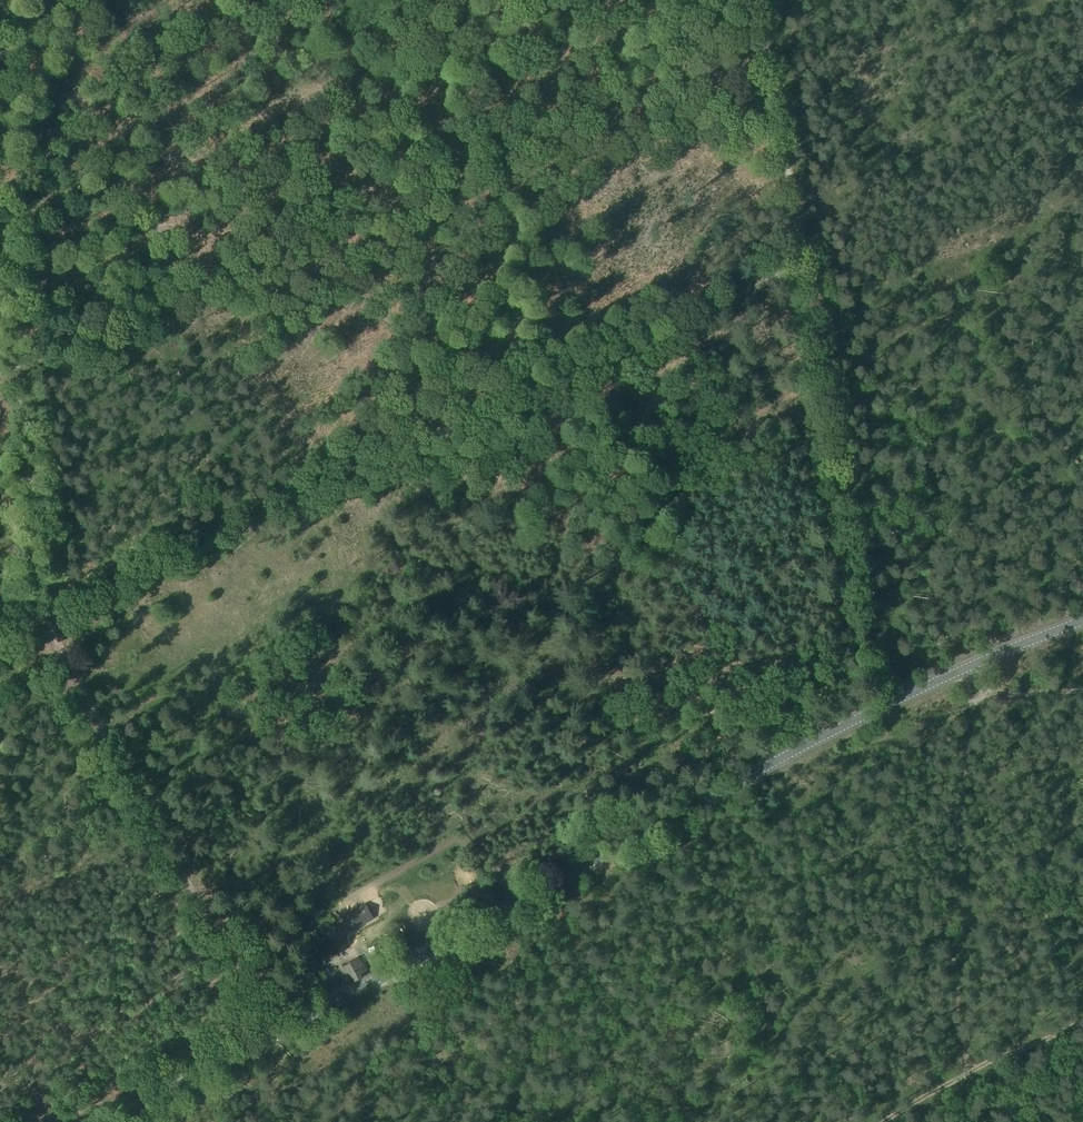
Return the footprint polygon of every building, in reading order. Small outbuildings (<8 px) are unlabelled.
[(409,376),(419,374),(415,356),(406,358),(409,376)] [(104,611),(101,604),(92,607),(95,614),(104,611)] [(344,920),(351,934),(363,928),(360,921),(355,923),(352,916),(344,920)] [(330,942),(340,938),(337,930),(327,934),(330,942)] [(313,955),(321,951),(316,941),(308,945),(313,955)] [(367,972),(360,958),(339,969),(346,983),(353,979),(354,982),(363,978),(361,975),(367,972)]
